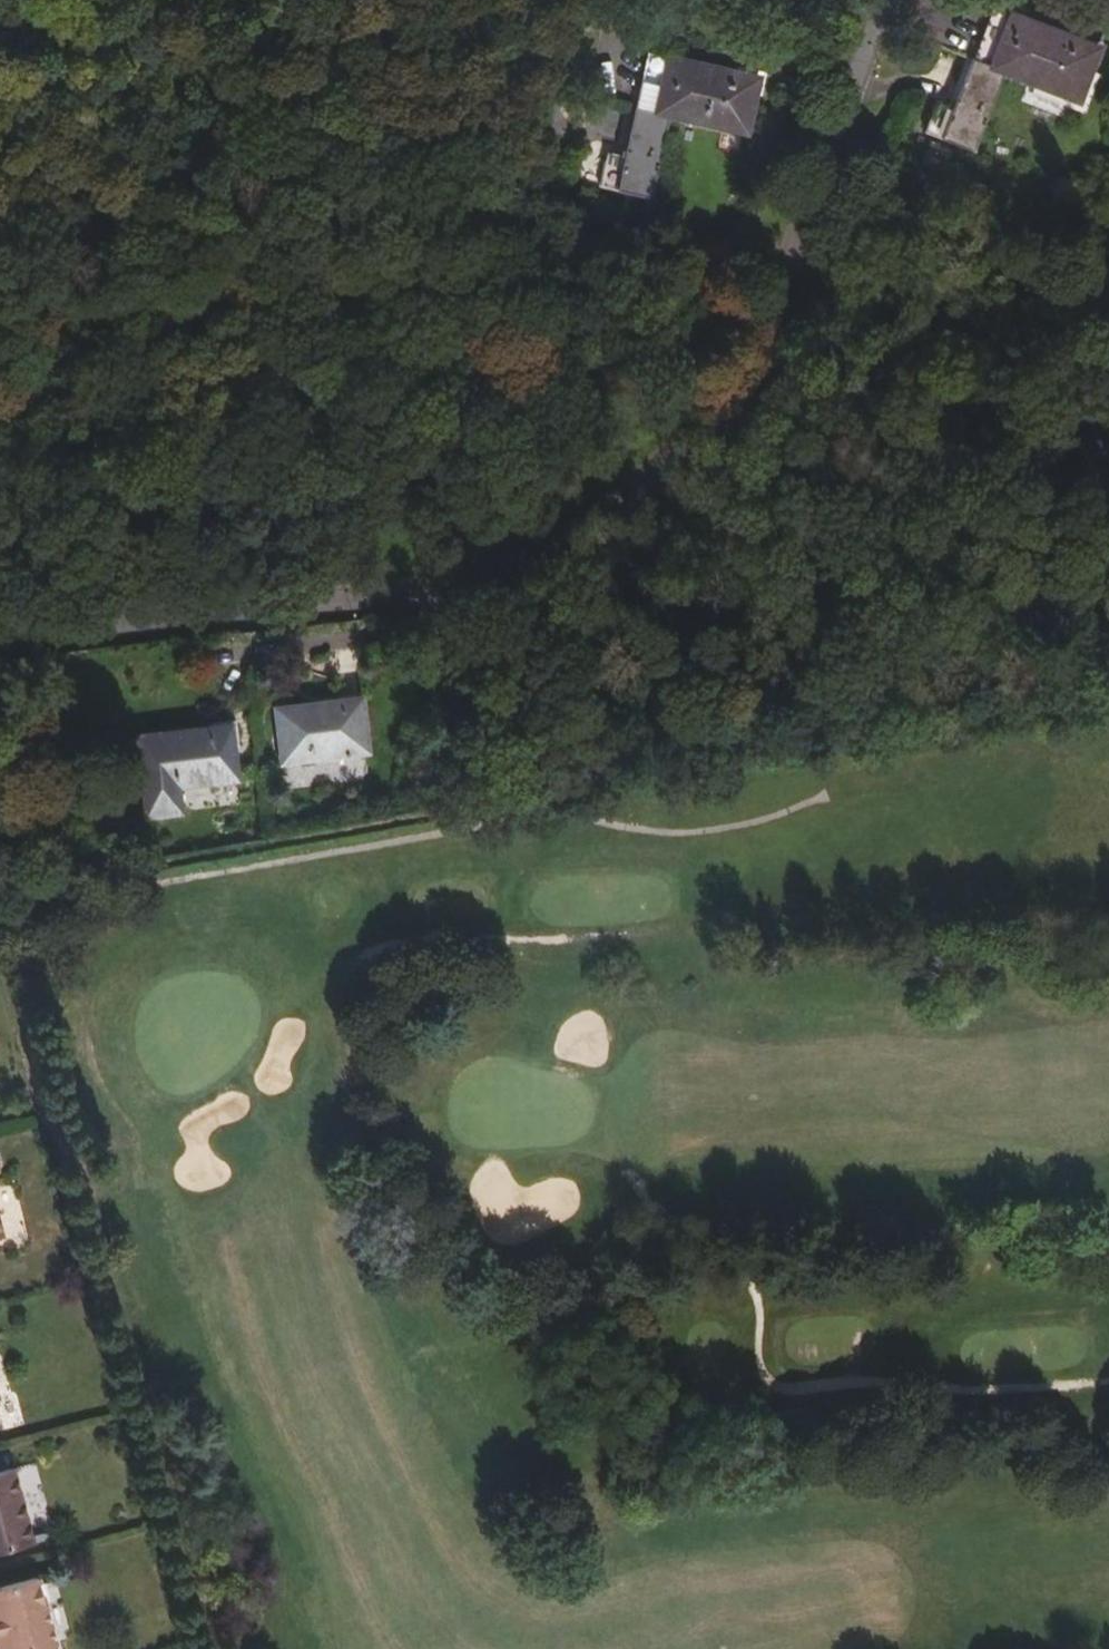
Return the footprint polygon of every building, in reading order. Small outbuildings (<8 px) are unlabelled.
[(975,148),(1005,72),(1077,100),(1088,73),(1082,70),(1091,45),(993,7),(954,108),(934,100),(924,127),(975,148)] [(1097,48),(1091,45),(1082,70),(1088,73),(1097,48)] [(652,194),(670,115),(746,132),(753,103),(746,102),(752,76),(649,53),(625,158),(604,154),(598,182),(652,194)] [(758,77),(752,76),(746,102),(753,103),(758,77)] [(345,710),(363,708),(361,700),(344,701),(345,710)] [(277,709),(283,762),(367,752),(363,708),(345,710),(344,701),(277,709)] [(216,738),(233,736),(232,727),(214,730),(216,738)] [(216,738),(214,730),(141,738),(150,817),(182,814),(179,787),(238,780),(233,736),(216,738)] [(35,1545),(14,1469),(0,1473),(0,1554),(35,1545)] [(0,1589),(0,1634),(2,1640),(0,1641),(0,1648),(58,1648),(39,1578),(0,1589)]
